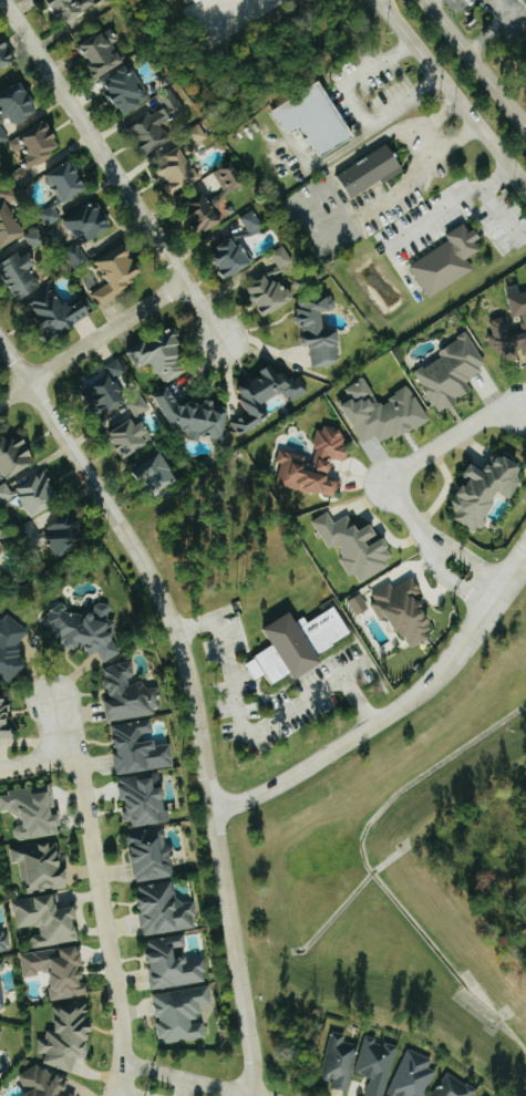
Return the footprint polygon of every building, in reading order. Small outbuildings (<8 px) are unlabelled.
[(63,27),(100,8),(96,0),(50,0),(63,27)] [(520,13),(511,0),(525,0),(525,10),(520,13)] [(0,31),(0,70),(18,57),(0,31)] [(126,63),(108,33),(83,48),(93,64),(90,66),(98,79),(126,63)] [(24,81),(0,93),(0,109),(5,107),(14,126),(40,113),(24,81)] [(321,157),(356,138),(326,82),(275,110),(288,134),(304,125),(321,157)] [(186,111),(173,89),(160,97),(173,119),(186,111)] [(172,143),(164,123),(172,120),(167,108),(151,115),(151,113),(128,123),(142,156),(172,143)] [(64,150),(48,120),(23,134),(33,152),(25,156),(31,168),(64,150)] [(194,146),(209,137),(200,123),(185,133),(194,146)] [(384,181),(385,183),(406,172),(392,145),(339,172),(352,197),(384,181)] [(174,195),(202,177),(183,147),(155,165),(174,195)] [(57,185),(66,202),(89,188),(73,160),(45,177),(52,188),(57,185)] [(245,187),(235,162),(214,171),(224,195),(245,187)] [(27,233),(8,205),(18,198),(9,185),(0,190),(0,200),(3,204),(0,206),(0,248),(2,250),(27,233)] [(185,205),(202,233),(225,219),(209,191),(185,205)] [(94,242),(115,227),(98,201),(67,221),(79,239),(88,233),(94,242)] [(242,218),(252,236),(266,228),(255,210),(242,218)] [(451,242),(410,266),(429,298),(476,270),(469,259),(483,251),(475,237),(474,237),(466,224),(447,235),(451,242)] [(228,279),(254,265),(239,238),(213,252),(228,279)] [(98,261),(112,283),(94,294),(100,305),(146,277),(126,244),(98,261)] [(295,262),(285,245),(272,253),(281,269),(295,262)] [(0,266),(0,269),(20,301),(43,287),(31,269),(39,264),(29,248),(0,266)] [(296,298),(282,278),(274,284),(268,274),(247,289),(267,318),(296,298)] [(29,297),(50,337),(93,315),(85,299),(66,309),(55,290),(48,294),(45,289),(29,297)] [(513,298),(512,317),(523,317),(523,331),(512,331),(506,316),(494,321),(494,335),(489,337),(492,345),(492,350),(501,350),(505,360),(524,360),(524,355),(525,355),(525,293),(513,298)] [(339,330),(327,331),(325,312),(336,310),(335,297),(300,301),(305,346),(311,345),(314,367),(343,364),(339,330)] [(166,384),(188,372),(181,359),(188,355),(173,329),(132,351),(141,368),(153,361),(166,384)] [(416,373),(438,412),(474,393),(467,380),(488,368),(469,334),(439,351),(443,358),(416,373)] [(128,372),(119,358),(108,365),(113,373),(85,391),(102,418),(130,400),(117,379),(128,372)] [(240,436),(269,417),(263,407),(287,391),(294,402),(309,392),(299,376),(291,381),(285,372),(278,376),(272,368),(236,391),(250,412),(232,424),(240,436)] [(429,422),(413,388),(379,403),(368,379),(347,388),(353,402),(346,405),(363,443),(378,436),(382,444),(429,422)] [(158,414),(174,418),(172,427),(191,431),(189,439),(201,442),(202,435),(224,440),(230,414),(216,411),(218,401),(209,399),(207,407),(178,400),(180,392),(165,388),(158,414)] [(137,418),(151,408),(141,396),(128,405),(137,418)] [(136,416),(109,435),(126,460),(153,440),(136,416)] [(278,487),(339,497),(342,480),(332,479),(335,460),(348,462),(350,450),(344,449),(347,431),(320,427),(314,467),(306,466),(307,456),(280,451),(278,463),(282,464),(278,487)] [(8,479),(38,465),(24,437),(11,444),(7,435),(0,438),(0,464),(8,479)] [(513,499),(525,468),(525,465),(496,452),(487,471),(473,464),(453,508),(461,511),(457,520),(484,532),(501,494),(513,499)] [(180,481),(164,453),(138,467),(154,495),(180,481)] [(18,485),(29,515),(60,504),(48,473),(18,485)] [(7,483),(0,487),(0,505),(15,497),(7,483)] [(314,521),(329,550),(337,546),(352,576),(356,574),(361,583),(396,565),(382,538),(382,539),(374,524),(360,532),(351,515),(336,523),(330,512),(314,521)] [(76,515),(45,532),(58,557),(89,540),(76,515)] [(410,649),(431,638),(427,630),(436,626),(420,595),(423,593),(415,578),(395,589),(392,584),(370,596),(382,619),(392,614),(410,649)] [(357,616),(370,611),(364,595),(350,600),(357,616)] [(96,615),(66,612),(66,608),(50,607),(47,643),(81,646),(81,643),(91,644),(90,654),(104,655),(104,657),(115,658),(119,622),(110,621),(112,605),(97,603),(96,615)] [(353,636),(337,606),(301,626),(294,613),(266,628),(276,646),(248,662),(258,680),(269,674),(274,685),(295,673),(298,679),(325,664),(319,654),(353,636)] [(6,612),(0,620),(0,677),(1,676),(10,684),(26,665),(18,658),(24,651),(18,646),(29,631),(6,612)] [(109,722),(163,713),(159,688),(147,690),(146,683),(135,684),(131,663),(105,667),(111,702),(106,702),(109,722)] [(10,739),(11,697),(0,697),(0,739),(10,739)] [(176,767),(172,744),(158,746),(156,735),(155,736),(153,720),(114,725),(118,753),(115,753),(118,775),(176,767)] [(169,823),(167,788),(161,788),(160,774),(121,776),(122,801),(129,801),(130,812),(125,812),(126,826),(169,823)] [(16,841),(63,835),(60,815),(56,816),(52,787),(0,794),(3,817),(23,814),(25,827),(15,828),(16,841)] [(137,882),(176,877),(171,846),(167,847),(164,828),(130,833),(137,882)] [(22,863),(25,893),(68,889),(62,842),(11,847),(13,864),(22,863)] [(198,928),(194,901),(178,904),(174,882),(138,888),(146,937),(198,928)] [(80,942),(76,907),(60,909),(58,895),(15,901),(18,929),(40,926),(41,935),(32,936),(34,948),(80,942)] [(7,932),(0,933),(0,954),(10,953),(7,932)] [(208,983),(205,957),(178,960),(177,949),(187,948),(186,936),(146,940),(148,956),(153,989),(208,983)] [(22,954),(25,976),(52,973),(54,988),(51,988),(52,1001),(88,996),(82,947),(22,954)] [(153,994),(156,1019),(159,1019),(161,1044),(206,1039),(204,1022),(202,1022),(200,1006),(212,1004),(210,987),(153,994)] [(53,1008),(57,1030),(48,1032),(46,1039),(37,1041),(40,1053),(47,1055),(44,1064),(74,1073),(78,1060),(88,1058),(90,1051),(89,1043),(92,1033),(94,1033),(90,1011),(91,1007),(79,1003),(53,1008)] [(346,1043),(347,1035),(332,1032),(322,1079),(334,1082),(332,1089),(350,1093),(360,1045),(346,1043)] [(399,1046),(365,1037),(357,1074),(372,1077),(367,1095),(387,1095),(399,1046)] [(441,1062),(407,1049),(390,1095),(394,1095),(473,1095),(477,1086),(437,1072),(441,1062)]
